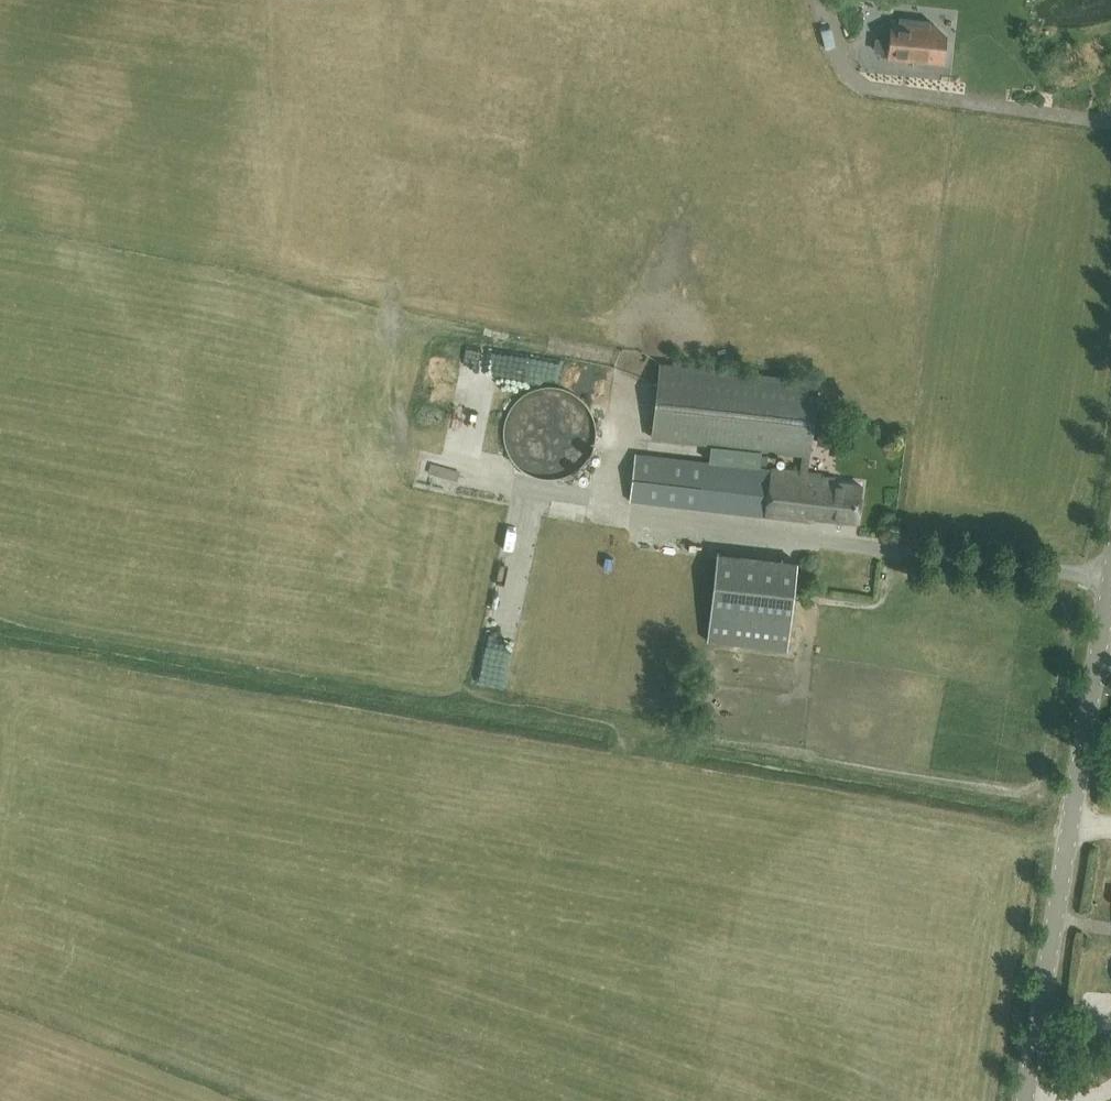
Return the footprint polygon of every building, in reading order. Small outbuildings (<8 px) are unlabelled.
[(930,62),(934,25),(891,20),(889,40),(877,38),(876,50),(888,51),(887,58),(930,62)] [(498,351),(499,372),(515,372),(514,351),(498,351)] [(823,473),(807,472),(809,454),(811,454),(819,381),(659,365),(652,438),(711,444),(710,461),(635,452),(631,501),(813,521),(813,515),(858,520),(862,484),(834,481),(834,477),(823,476),(823,473)] [(463,381),(471,400),(501,388),(493,369),(463,381)] [(592,451),(596,434),(593,416),(584,400),(569,389),(552,385),(534,388),(518,397),(507,412),(503,430),(506,447),(515,463),(530,474),(547,478),(565,475),(581,466),(592,451)] [(742,567),(743,544),(722,543),(721,567),(742,567)] [(800,585),(807,585),(809,574),(802,573),(800,585)] [(717,590),(717,638),(791,637),(790,590),(780,590),(780,574),(774,574),(774,592),(766,592),(766,612),(749,613),(749,590),(717,590)] [(505,699),(520,698),(517,650),(489,651),(491,690),(504,690),(505,699)]
